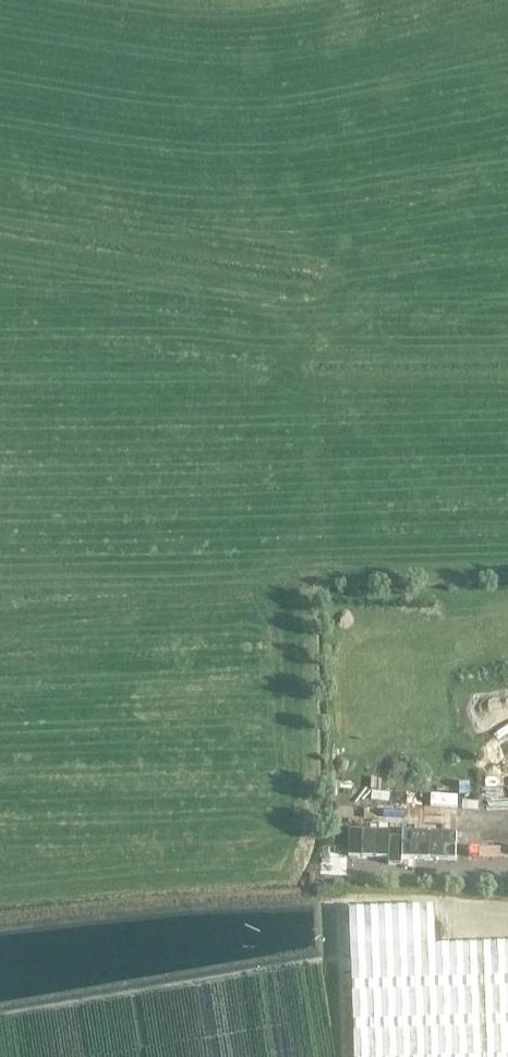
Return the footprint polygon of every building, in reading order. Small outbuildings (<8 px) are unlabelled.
[(507,875),(507,849),(483,850),(484,876),(507,875)] [(435,947),(434,908),(349,911),(354,1056),(507,1056),(507,945),(435,947)]
